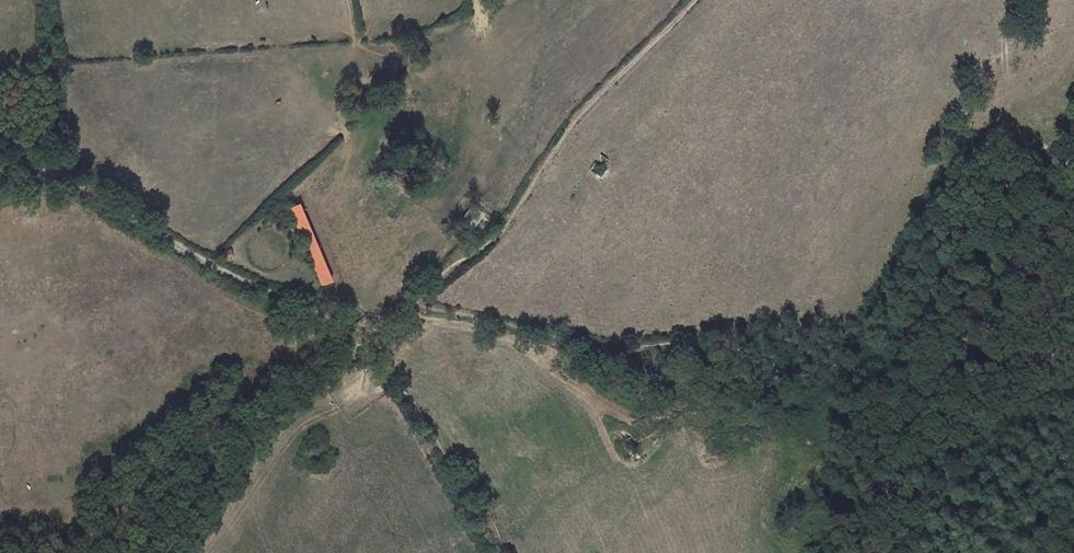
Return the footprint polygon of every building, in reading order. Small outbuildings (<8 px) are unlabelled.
[(300,205),(289,209),(322,285),(332,280),(300,205)]
